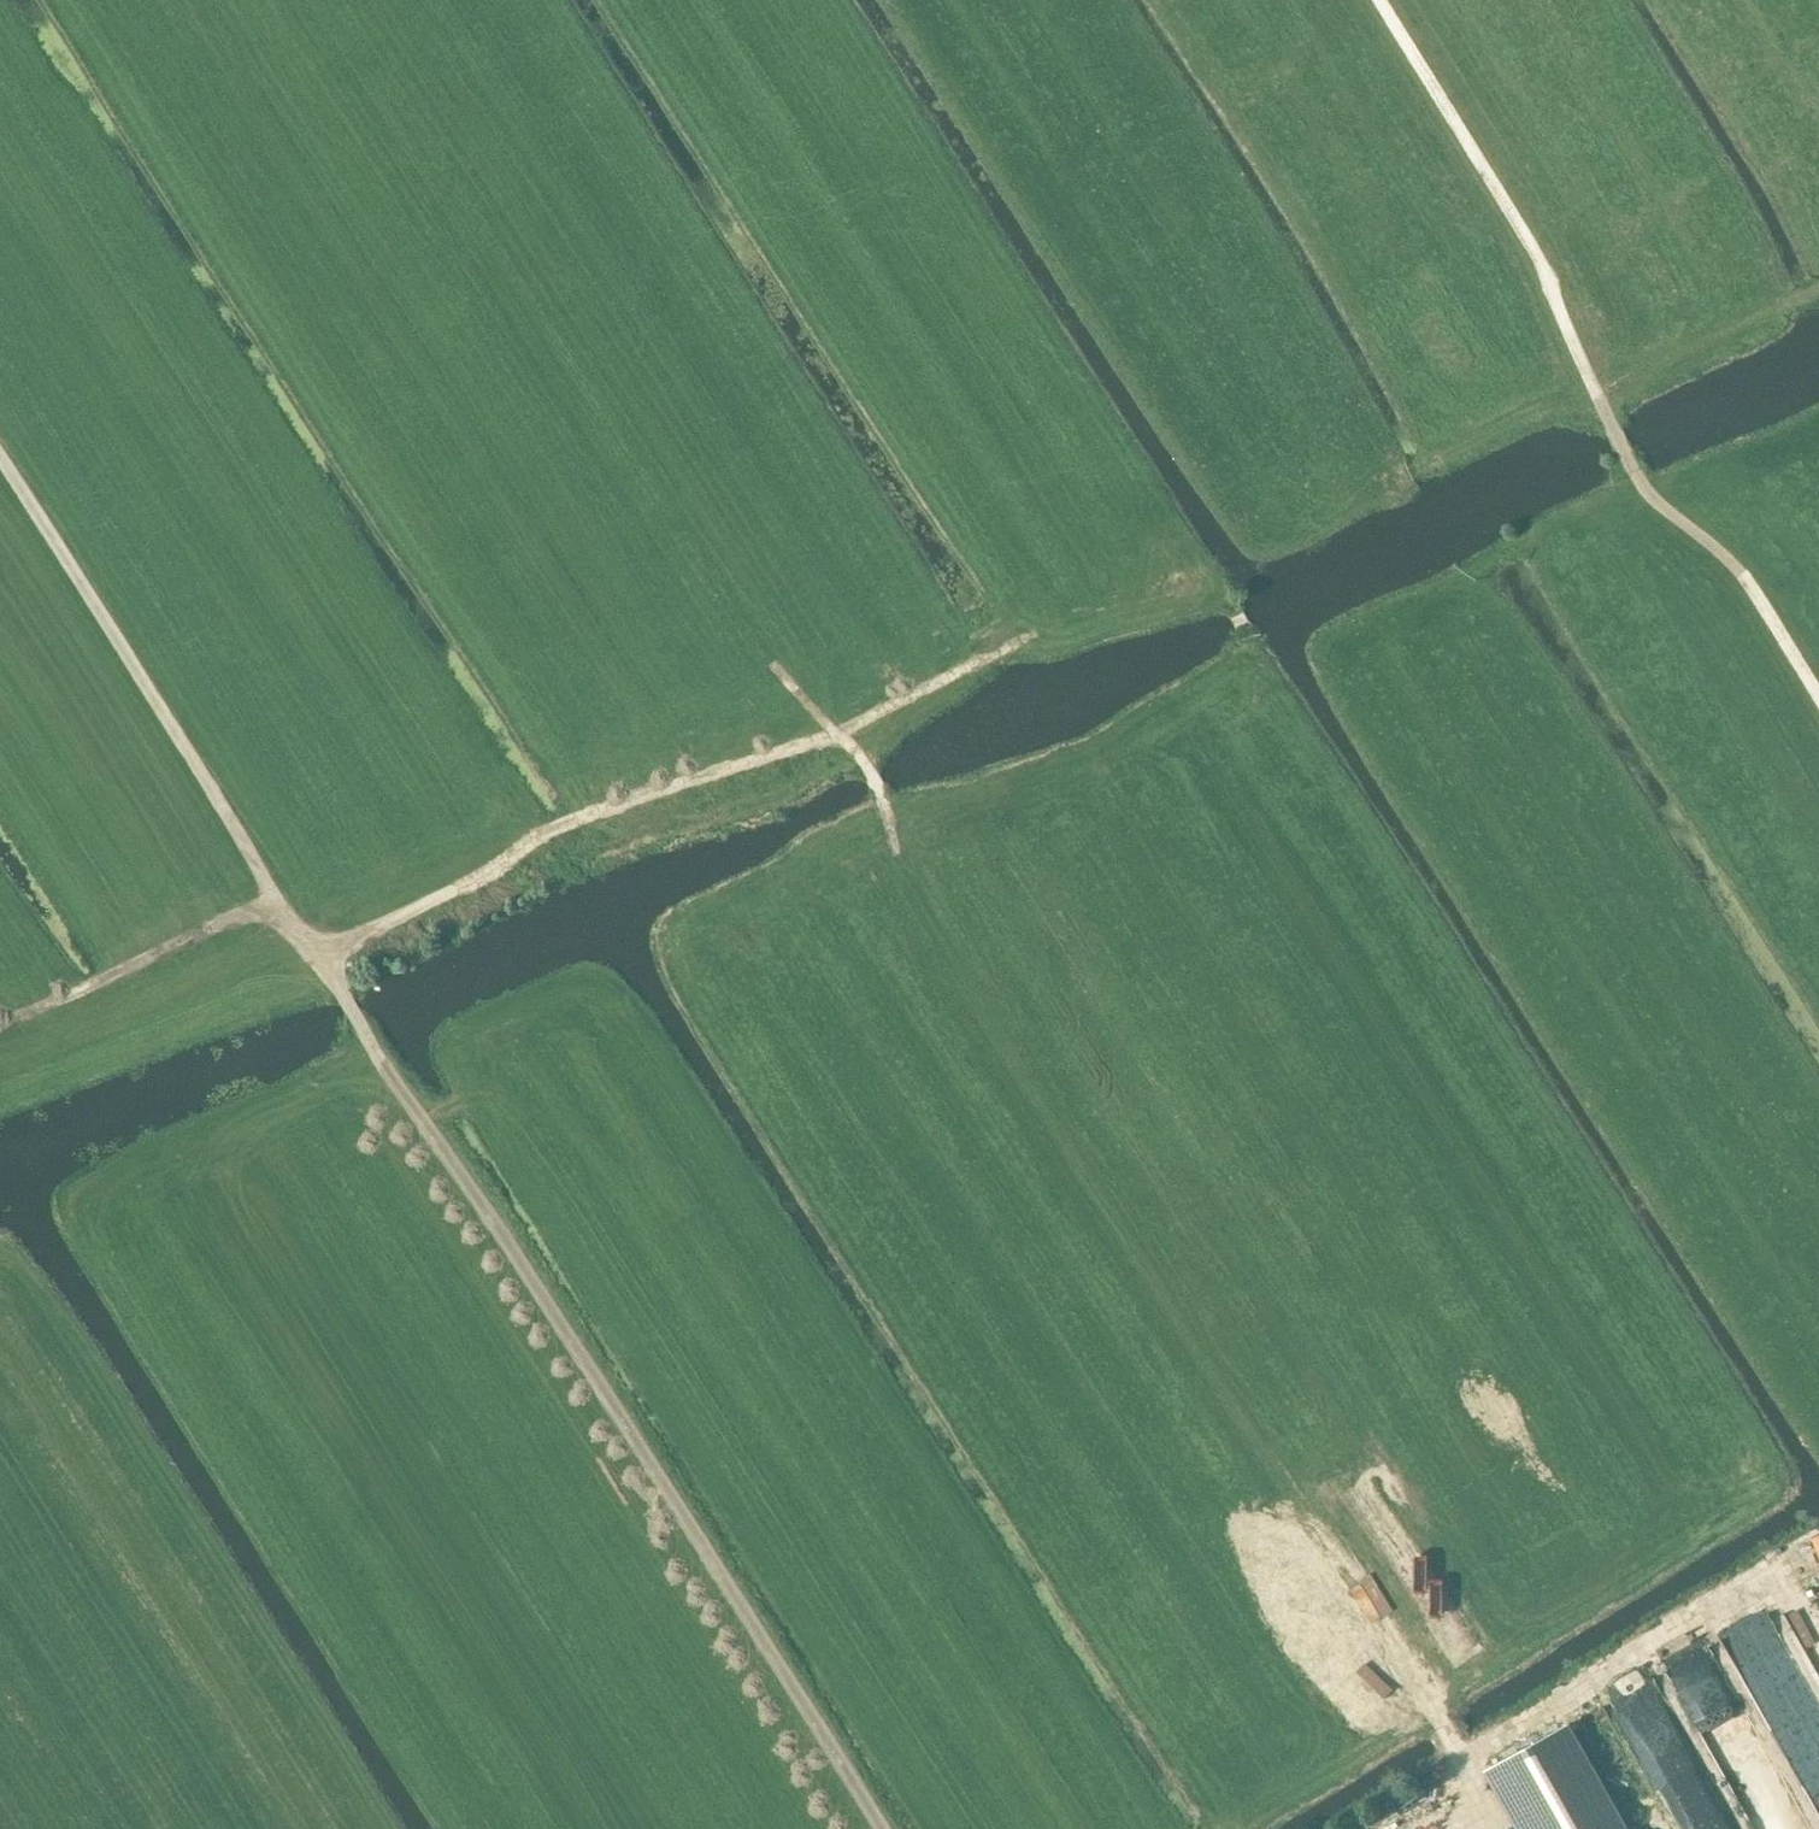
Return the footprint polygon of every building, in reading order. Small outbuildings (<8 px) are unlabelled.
[(1493,1766),(1528,1828),(1627,1828),(1569,1724),(1493,1766)]
